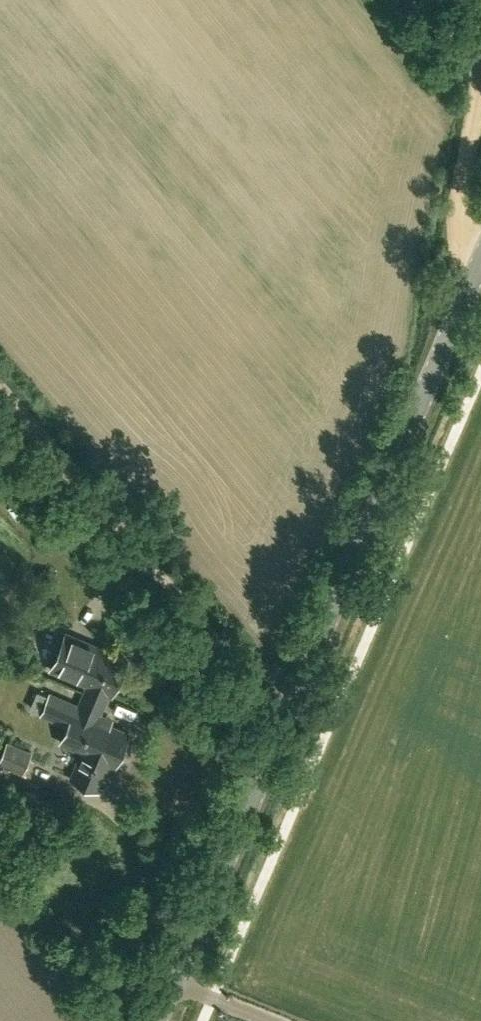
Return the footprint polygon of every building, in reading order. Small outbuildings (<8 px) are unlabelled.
[(111,694),(126,659),(66,633),(51,669),(88,684),(109,692),(109,693),(111,694)] [(97,719),(109,693),(109,692),(88,684),(80,705),(49,692),(39,716),(67,727),(61,742),(82,751),(71,778),(98,789),(109,762),(114,764),(128,732),(97,719)] [(0,756),(0,763),(23,773),(32,751),(7,741),(5,746),(0,756)]
